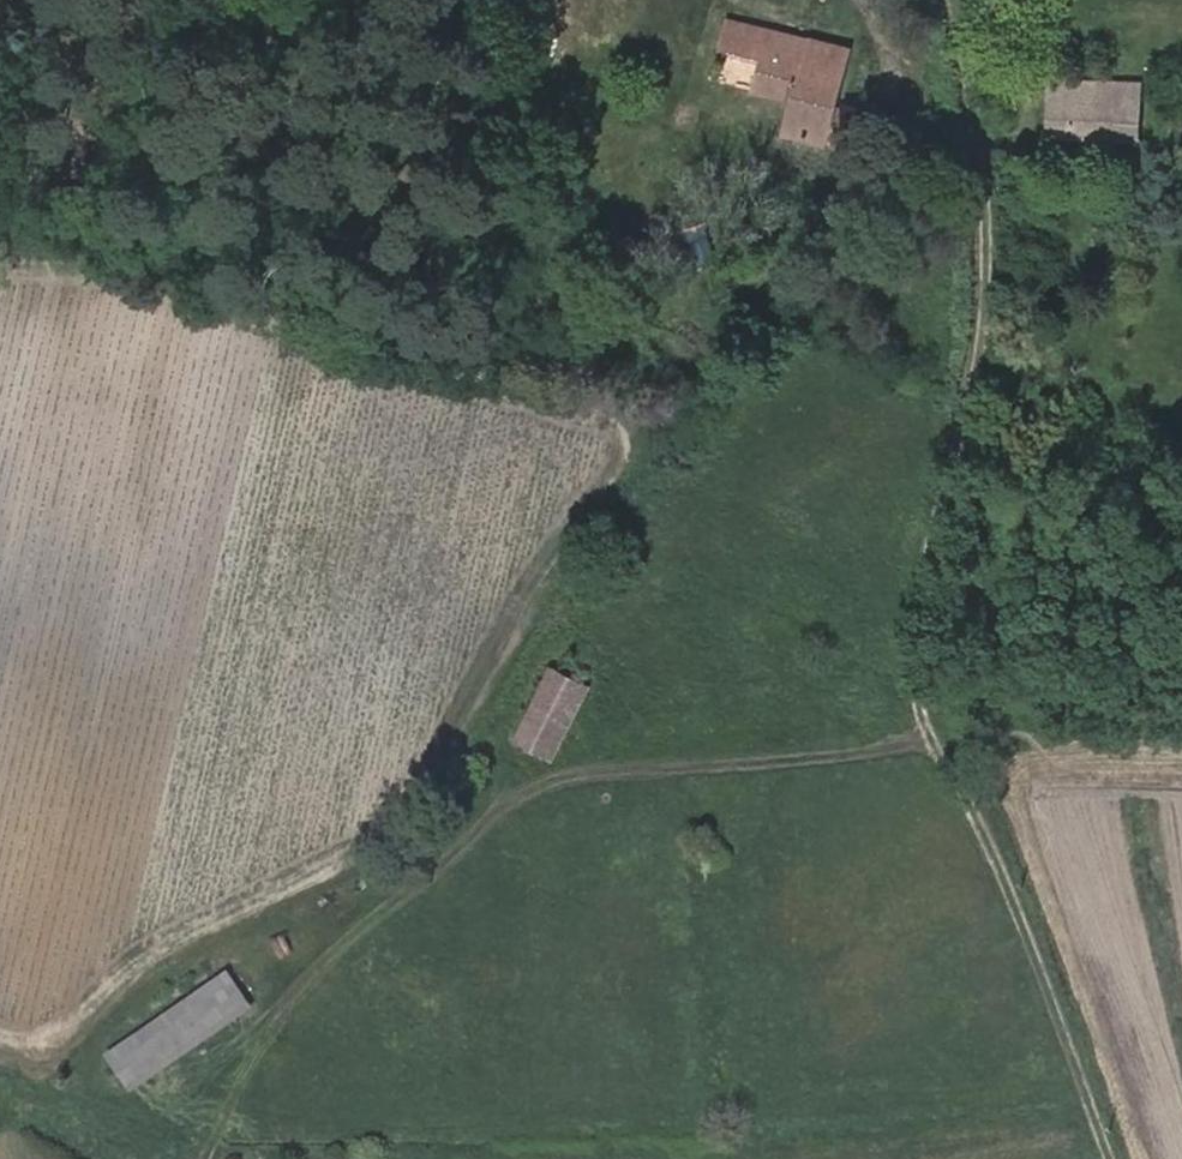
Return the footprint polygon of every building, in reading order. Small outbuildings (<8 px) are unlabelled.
[(767,133),(806,145),(816,110),(833,53),(714,19),(705,46),(746,59),(738,89),(776,100),(767,133)] [(1051,77),(1051,129),(1135,133),(1136,82),(1106,81),(1051,77)] [(835,116),(816,110),(806,145),(825,150),(835,116)] [(583,677),(543,655),(504,731),(544,754),(583,677)] [(131,1061),(151,1091),(269,1012),(249,982),(131,1061)]
